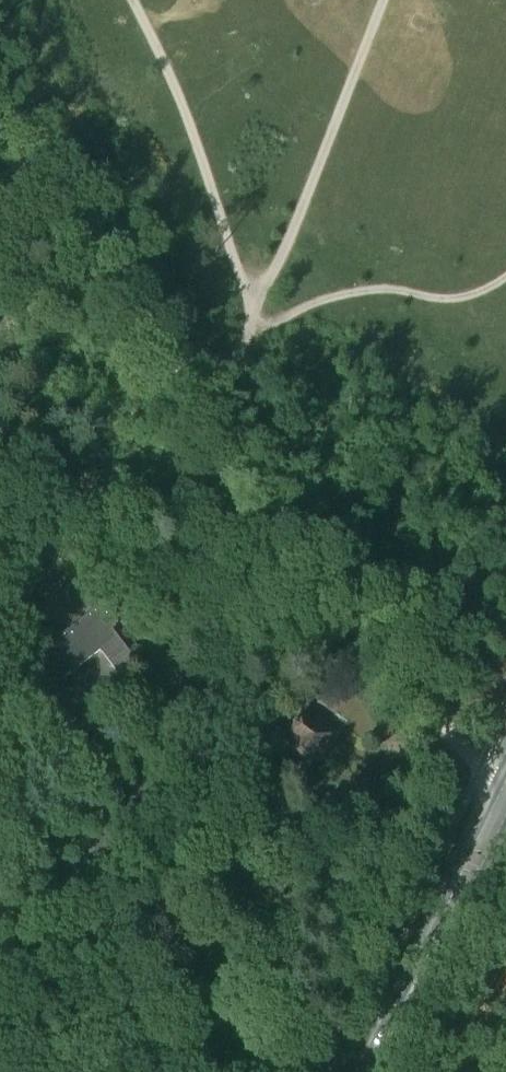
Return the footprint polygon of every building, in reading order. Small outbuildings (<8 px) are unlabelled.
[(129,610),(113,589),(93,604),(96,609),(40,652),(61,680),(100,650),(116,670),(109,675),(112,679),(136,660),(109,625),(129,610)] [(303,716),(284,742),(295,749),(293,753),(296,756),(294,760),(305,768),(307,764),(311,766),(317,758),(322,762),(341,734),(318,716),(312,723),(303,716)]
